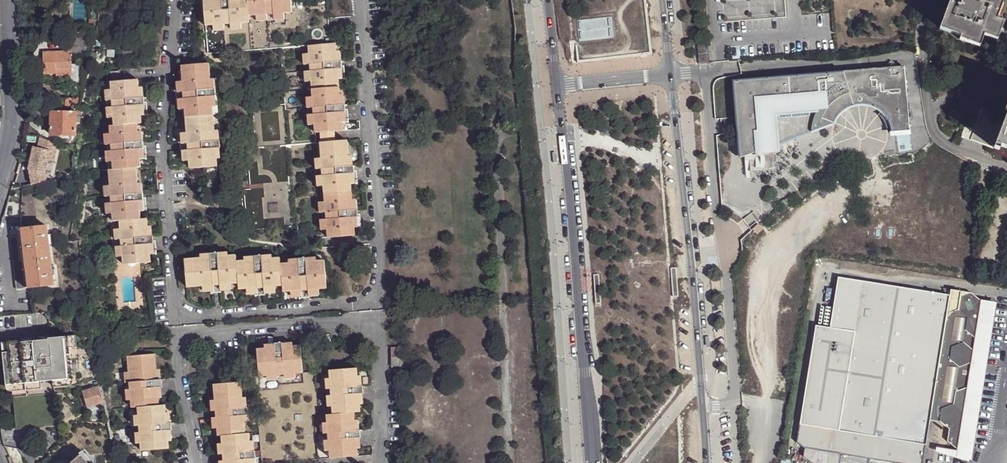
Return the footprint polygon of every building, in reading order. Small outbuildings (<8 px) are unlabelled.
[(214,1),(207,1),(210,56),(282,50),(286,106),(254,109),(256,150),(248,151),(250,192),(244,192),(246,233),(285,231),(286,244),(354,240),(354,230),(353,220),(357,220),(356,212),(352,212),(351,202),(351,187),(350,177),(355,177),(354,169),(350,169),(349,159),(348,144),(321,146),(320,136),(344,134),(343,126),(342,116),(347,116),(346,108),(342,109),(341,98),(341,91),(340,83),(339,72),(344,72),(343,65),(339,65),(338,54),(338,47),(332,47),(329,6),(294,8),(293,0),(224,0),(214,1)] [(960,37),(959,39),(980,47),(984,35),(997,41),(1004,23),(996,20),(1003,0),(951,0),(940,29),(960,37)] [(68,36),(68,47),(89,46),(89,35),(68,36)] [(89,46),(68,47),(68,53),(70,53),(70,58),(90,58),(89,46)] [(71,67),(70,66),(70,58),(70,53),(68,53),(43,54),(44,75),(56,74),(55,67),(71,67)] [(79,66),(70,66),(71,67),(71,77),(71,84),(80,84),(79,66)] [(56,77),(71,77),(71,67),(55,67),(56,74),(56,77)] [(213,92),(212,84),(211,67),(184,68),(185,85),(185,95),(181,95),(179,95),(179,102),(181,102),(186,102),(187,112),(188,135),(189,145),(184,145),(182,145),(183,153),(185,153),(190,153),(190,163),(191,171),(217,169),(217,161),(216,151),(216,142),(215,133),(214,110),(213,100),(213,92)] [(730,82),(739,160),(749,156),(783,144),(834,125),(836,120),(839,117),(843,113),(847,110),(852,108),(859,106),(865,106),(873,107),(880,111),(885,115),(889,121),(891,127),(892,134),(910,129),(905,68),(785,78),(730,82)] [(141,98),(140,89),(140,81),(122,82),(121,72),(111,73),(112,73),(112,83),(113,91),(114,101),(114,109),(115,118),(115,126),(111,127),(112,134),(113,145),(113,152),(114,162),(114,171),(110,171),(111,186),(112,196),(112,205),(113,215),(113,224),(119,223),(119,230),(120,240),(120,248),(121,259),(122,267),(149,265),(149,256),(148,245),(152,245),(151,238),(147,238),(147,229),(147,222),(142,222),(142,212),(141,203),(144,202),(143,195),(140,195),(139,184),(138,169),(142,168),(142,159),(141,150),(145,150),(144,142),(141,142),(140,132),(139,125),(143,125),(143,116),(142,106),(146,106),(145,98),(141,98)] [(349,72),(344,72),(339,72),(340,83),(349,82),(349,72)] [(82,98),(84,87),(73,88),(73,98),(82,98)] [(79,110),(81,101),(58,101),(58,109),(79,110)] [(150,106),(146,106),(142,106),(143,116),(151,116),(150,106)] [(969,126),(965,135),(996,146),(995,150),(1001,152),(1003,148),(1006,149),(1006,114),(1005,119),(985,111),(979,125),(978,125),(976,128),(969,126)] [(51,113),(51,137),(75,137),(76,113),(51,113)] [(351,116),(347,116),(342,116),(343,126),(352,126),(351,116)] [(57,145),(41,137),(39,149),(34,148),(29,171),(32,182),(40,181),(39,175),(44,174),(47,161),(53,162),(57,145)] [(783,144),(749,156),(750,174),(777,172),(777,154),(782,153),(783,144)] [(148,202),(144,202),(141,203),(142,212),(149,211),(148,202)] [(360,220),(357,220),(353,220),(354,230),(361,230),(360,220)] [(758,226),(752,232),(757,237),(763,232),(758,226)] [(47,227),(22,230),(29,289),(54,286),(47,227)] [(29,289),(22,230),(19,230),(19,232),(20,234),(26,289),(29,289)] [(19,290),(26,289),(20,234),(17,234),(17,237),(10,238),(16,290),(19,290)] [(156,245),(152,245),(148,245),(149,256),(156,255),(156,245)] [(208,260),(199,260),(183,261),(186,289),(203,288),(213,287),(220,286),(229,285),(237,285),(238,291),(247,291),(257,290),(265,290),(274,289),(282,289),(282,295),(290,295),(299,294),(307,294),(317,293),(325,292),(323,265),(315,265),(304,267),(304,262),(304,259),(297,260),(297,263),(297,267),(287,268),(279,269),(279,261),(271,263),(261,263),(260,258),(260,256),(252,257),(252,259),(253,264),(244,264),(234,265),(234,258),(225,259),(215,259),(215,255),(215,253),(208,254),(208,256),(208,260)] [(838,278),(830,329),(816,326),(797,443),(804,449),(887,462),(923,462),(929,421),(946,315),(949,296),(838,278)] [(950,291),(949,296),(946,315),(957,310),(967,318),(978,314),(980,302),(971,294),(950,291)] [(980,302),(978,314),(988,322),(986,334),(975,338),(979,342),(972,350),(971,363),(972,369),(973,374),(969,375),(967,388),(976,396),(975,408),(963,412),(961,425),(970,433),(968,445),(957,450),(956,458),(970,462),(987,367),(997,305),(980,302)] [(957,310),(946,315),(929,421),(935,422),(939,422),(941,410),(953,405),(955,393),(967,388),(969,375),(973,374),(972,369),(971,363),(959,368),(949,360),(951,347),(963,343),(972,350),(979,342),(975,338),(965,331),(967,318),(957,310)] [(978,314),(967,318),(965,331),(975,338),(986,334),(988,322),(978,314)] [(78,348),(76,337),(50,339),(50,340),(23,343),(23,342),(10,343),(10,353),(4,354),(7,386),(13,385),(17,430),(59,426),(54,381),(74,380),(71,349),(78,348)] [(971,363),(972,350),(963,343),(951,347),(949,360),(959,368),(971,363)] [(356,390),(355,381),(355,373),(301,377),(298,350),(291,350),(281,351),(280,346),(280,344),(273,345),(273,346),(273,351),(264,352),(255,352),(257,378),(252,378),(258,462),(336,462),(355,462),(354,452),(353,442),(358,442),(359,442),(359,435),(358,435),(353,435),(352,425),(351,418),(358,417),(357,408),(356,398),(362,398),(364,398),(363,389),(362,390),(356,390)] [(387,352),(388,371),(400,370),(399,360),(398,360),(397,352),(387,352)] [(166,449),(165,442),(164,432),(169,432),(170,432),(169,425),(168,425),(164,425),(163,414),(163,407),(157,407),(156,398),(156,388),(160,388),(162,388),(161,381),(159,381),(155,381),(155,371),(153,356),(125,358),(126,373),(127,383),(128,391),(129,401),(130,409),(135,409),(136,417),(137,428),(138,435),(138,444),(139,453),(166,449)] [(252,462),(253,462),(254,461),(253,453),(252,454),(248,454),(247,444),(247,438),(242,438),(241,429),(241,419),(245,419),(247,419),(247,411),(245,411),(240,412),(240,401),(239,386),(212,388),(214,404),(214,414),(215,422),(215,431),(216,440),(220,439),(221,447),(222,457),(222,462),(248,462),(252,462)] [(104,405),(100,387),(83,392),(84,395),(80,396),(83,407),(87,406),(89,410),(104,405)] [(976,396),(967,388),(955,393),(953,405),(963,412),(975,408),(976,396)] [(963,412),(953,405),(941,410),(939,422),(948,430),(961,425),(963,412)] [(961,425),(948,430),(947,442),(957,450),(968,445),(970,433),(961,425)] [(84,451),(70,462),(95,462),(95,455),(89,455),(84,451)]
